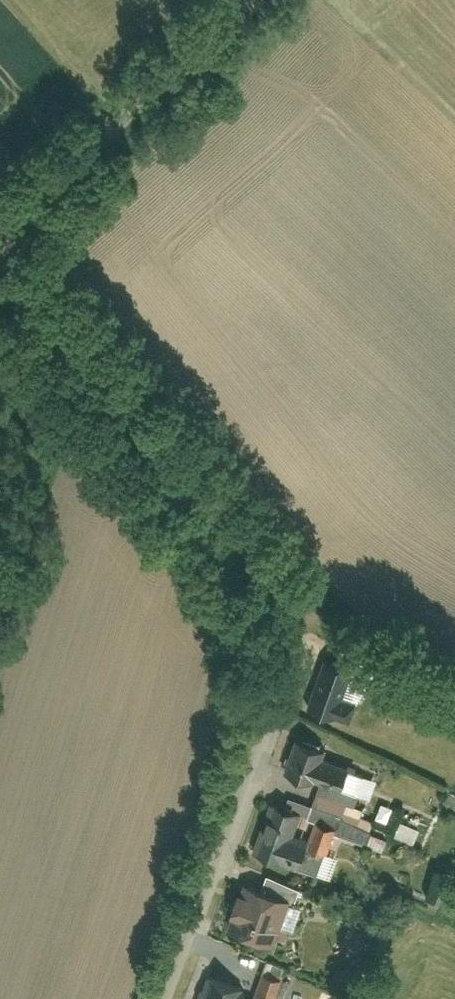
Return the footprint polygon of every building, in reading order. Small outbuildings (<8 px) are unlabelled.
[(352,667),(323,657),(308,703),(350,717),(356,699),(343,695),(352,667)] [(325,746),(297,737),(286,770),(314,779),(315,775),(321,756),(325,746)] [(376,774),(321,756),(315,775),(324,778),(362,790),(370,793),(376,774)] [(362,790),(324,778),(315,803),(362,819),(366,807),(357,804),(362,790)] [(307,813),(311,803),(289,796),(285,806),(302,811),(307,813)] [(285,806),(271,801),(254,849),(297,864),(304,842),(292,838),(302,811),(285,806)] [(398,820),(392,834),(413,842),(419,828),(398,820)] [(336,829),(315,821),(307,844),(328,851),(336,829)] [(436,896),(441,870),(431,868),(426,894),(436,896)] [(290,897),(248,883),(244,891),(238,889),(229,913),(237,916),(232,929),(273,944),(290,897)] [(264,971),(255,996),(264,998),(274,998),(282,977),(264,971)] [(215,972),(205,998),(249,998),(236,994),(241,981),(215,972)]
